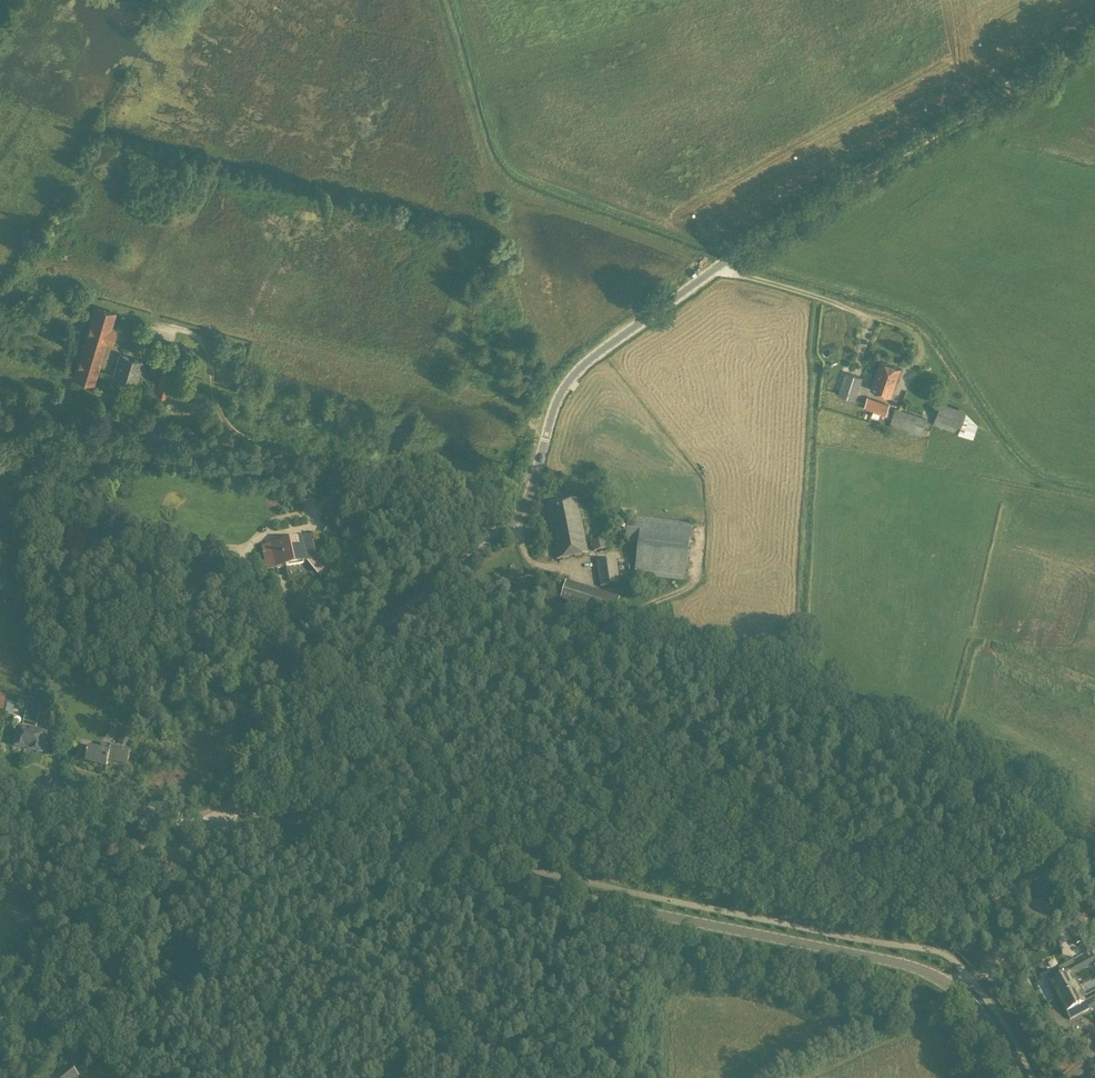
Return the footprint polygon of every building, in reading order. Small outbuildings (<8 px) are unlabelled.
[(95,307),(74,377),(92,382),(105,340),(110,342),(114,331),(108,329),(113,313),(95,307)] [(119,354),(112,376),(135,383),(142,361),(119,354)] [(890,396),(900,368),(880,361),(870,389),(890,396)] [(842,367),(840,376),(843,377),(837,394),(855,400),(862,378),(848,373),(849,369),(842,367)] [(161,370),(154,395),(166,399),(173,374),(161,370)] [(889,404),(867,396),(863,408),(885,415),(889,404)] [(889,426),(921,436),(926,418),(894,408),(889,426)] [(61,492),(36,487),(34,495),(60,501),(61,492)] [(85,503),(69,500),(68,508),(84,511),(85,503)] [(557,560),(587,554),(577,500),(546,506),(557,560)] [(634,576),(685,582),(692,524),(628,516),(624,542),(638,544),(634,576)] [(324,568),(314,556),(310,538),(271,546),(275,569),(308,562),(318,574),(324,568)] [(593,552),(608,550),(606,539),(591,542),(593,552)] [(600,588),(620,584),(616,559),(596,562),(600,588)] [(614,618),(620,600),(566,583),(560,601),(614,618)] [(89,616),(79,619),(83,632),(93,629),(89,616)] [(6,701),(4,713),(12,714),(14,702),(6,701)] [(14,746),(42,752),(43,745),(49,746),(48,742),(56,741),(54,728),(47,729),(46,735),(35,732),(41,705),(29,702),(23,729),(19,728),(14,746)] [(80,746),(76,760),(85,762),(85,763),(106,768),(108,761),(127,765),(131,748),(127,747),(131,729),(123,727),(118,749),(112,747),(102,745),(100,751),(89,748),(80,746)] [(1034,898),(1021,903),(1028,922),(1041,917),(1034,898)] [(1067,926),(1072,935),(1081,930),(1076,921),(1067,926)] [(1080,986),(1074,975),(1085,969),(1079,958),(1046,975),(1058,998),(1080,986)] [(1080,986),(1058,998),(1070,1020),(1094,1007),(1094,994),(1085,999),(1084,995),(1085,995),(1080,986)] [(77,1076),(68,1066),(54,1077),(75,1077),(77,1076)]
